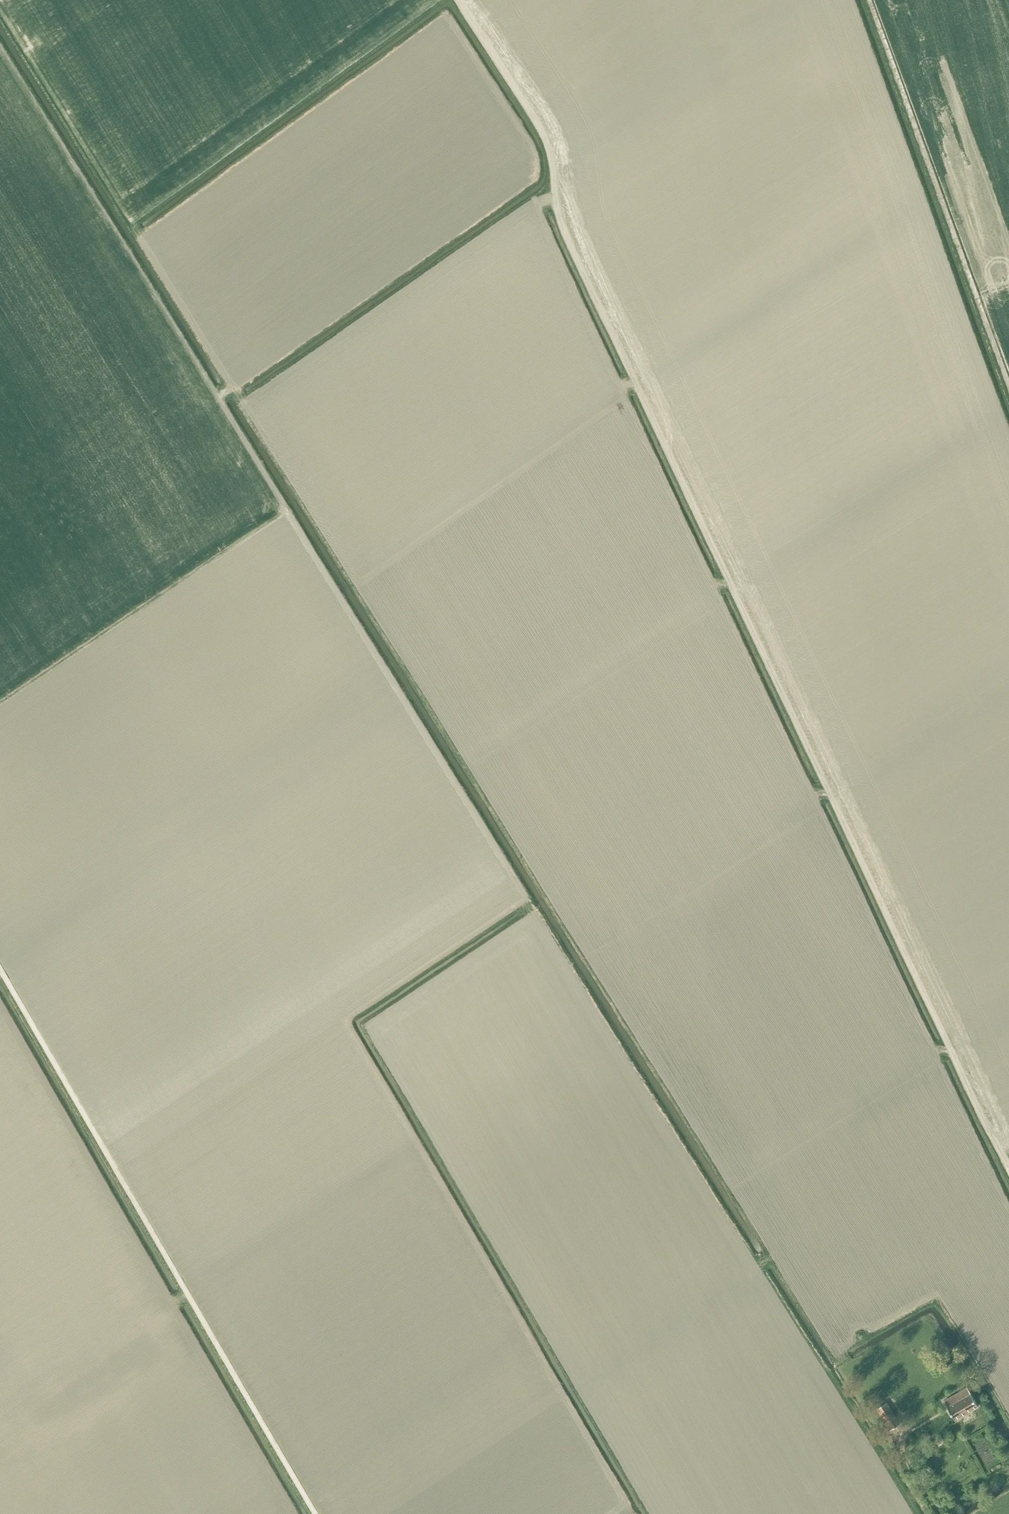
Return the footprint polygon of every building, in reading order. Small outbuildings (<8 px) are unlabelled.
[(971,1394),(967,1387),(944,1401),(948,1407),(947,1407),(955,1419),(978,1406),(971,1394)] [(900,1424),(887,1402),(876,1409),(890,1431),(900,1424)] [(926,1440),(931,1437),(928,1432),(925,1435),(924,1433),(919,1436),(922,1441),(925,1439),(926,1440)]
